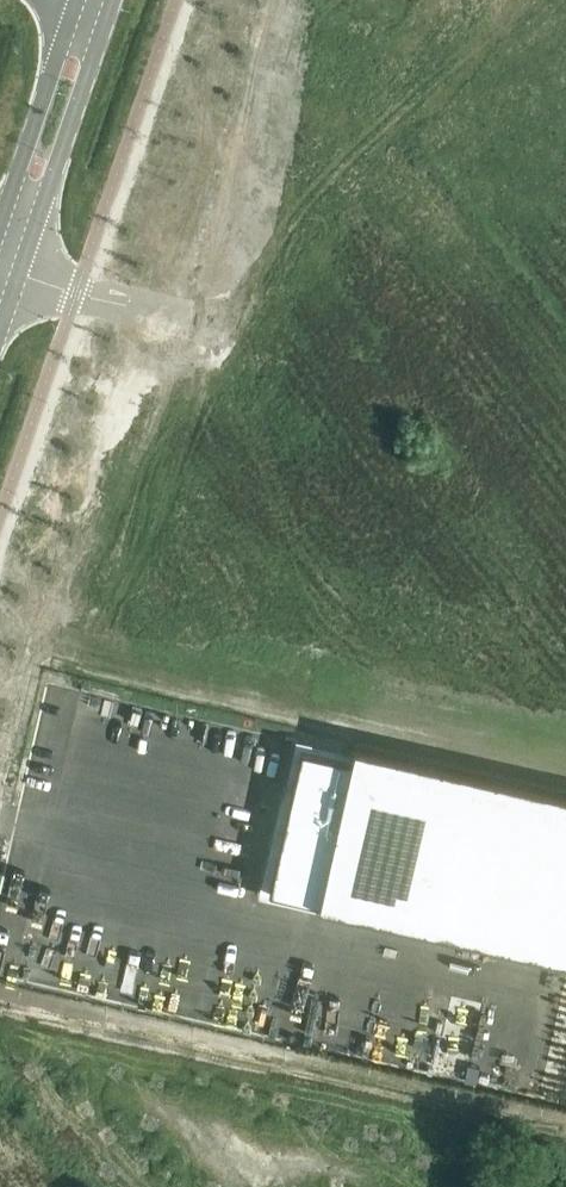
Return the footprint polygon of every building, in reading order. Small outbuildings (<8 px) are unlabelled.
[(265,892),(292,898),(293,894),(296,895),(296,894),(316,899),(316,900),(319,900),(565,956),(565,789),(355,742),(351,757),(349,757),(348,757),(328,753),(325,752),(325,753),(305,748),(305,747),(302,746),(301,750),(302,750),(298,770),(297,770),(296,773),(297,773),(292,793),(291,796),(292,796),(287,816),(286,816),(286,819),(286,820),(282,840),(281,839),(280,843),(277,842),(265,892)]
